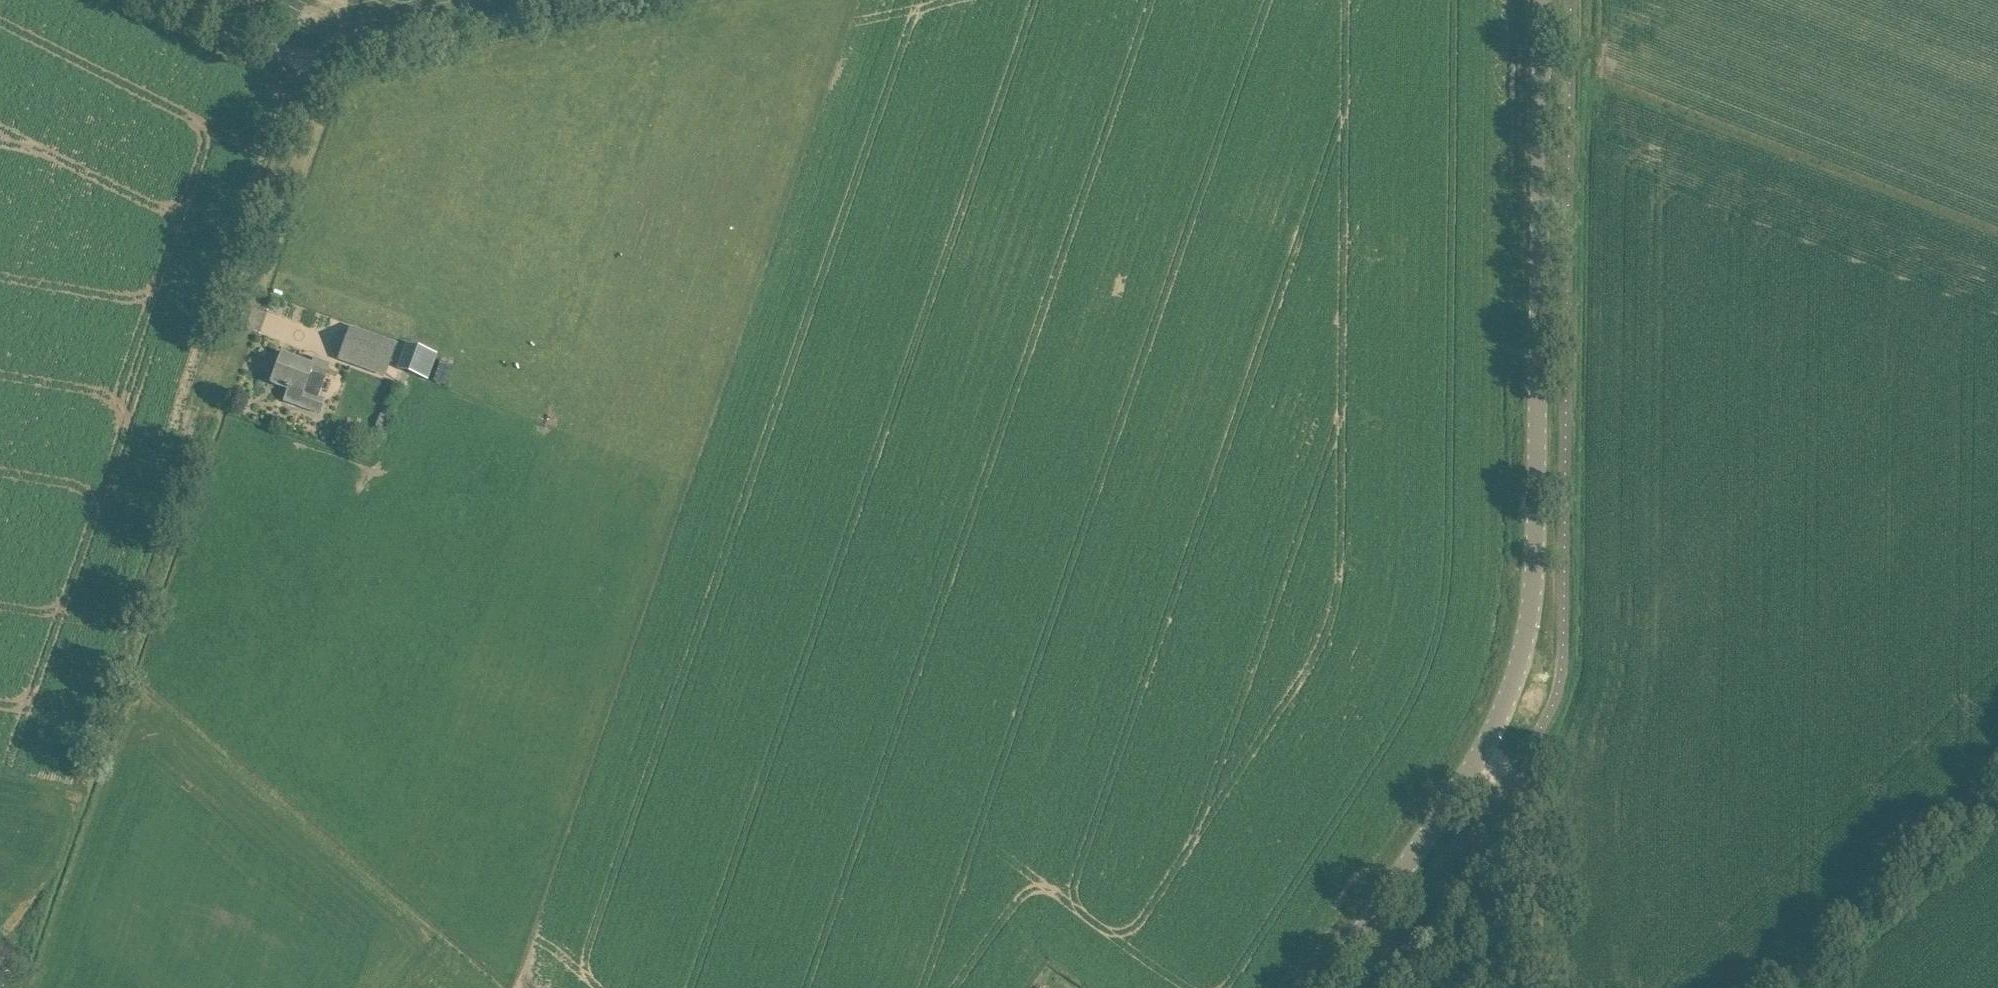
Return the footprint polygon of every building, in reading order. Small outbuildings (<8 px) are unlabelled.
[(338,360),(384,377),(396,343),(350,326),(338,360)] [(400,361),(411,366),(418,349),(407,345),(400,361)] [(317,397),(329,365),(314,360),(311,367),(281,356),(271,383),(285,388),(284,390),(287,391),(283,402),(319,415),(325,399),(317,397)]
